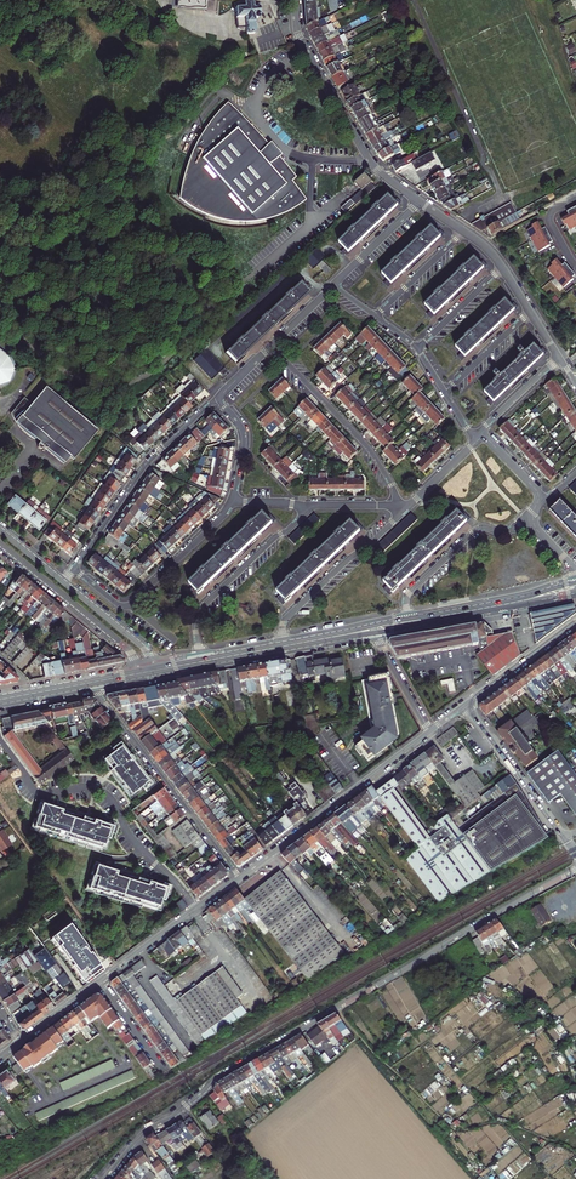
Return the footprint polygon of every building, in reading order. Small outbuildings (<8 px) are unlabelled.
[(255,32),(254,17),(254,18),(255,19),(256,19),(257,19),(258,19),(259,19),(259,18),(259,17),(260,16),(259,15),(259,14),(258,14),(257,13),(256,13),(256,9),(257,9),(258,8),(258,7),(258,6),(258,5),(258,4),(257,4),(256,4),(256,3),(255,3),(254,4),(253,4),(253,5),(252,0),(185,0),(184,7),(205,9),(205,10),(217,11),(217,0),(235,1),(237,29),(239,28),(240,30),(244,29),(245,28),(246,28),(247,33),(248,34),(249,35),(255,34),(255,32)] [(315,0),(304,0),(307,28),(316,23),(315,0)] [(309,36),(321,30),(319,26),(326,23),(324,19),(316,23),(307,28),(309,36)] [(327,27),(321,30),(309,36),(313,42),(330,34),(327,27)] [(332,33),(330,34),(313,42),(316,49),(331,42),(329,38),(334,35),(332,33)] [(335,40),(331,42),(316,49),(320,56),(331,50),(329,46),(337,43),(335,40)] [(343,44),(331,50),(320,56),(323,62),(335,57),(333,53),(344,47),(343,44)] [(575,52),(575,51),(573,44),(567,47),(569,54),(575,52)] [(327,69),(338,64),(336,61),(342,58),(340,54),(335,57),(323,62),(327,69)] [(332,79),(345,72),(341,62),(338,64),(327,69),(330,74),(332,79)] [(338,89),(347,84),(349,83),(346,78),(348,77),(345,72),(332,79),(338,89)] [(350,88),(347,84),(338,89),(340,93),(350,88)] [(340,93),(346,103),(359,96),(354,86),(350,88),(340,93)] [(346,103),(351,110),(365,102),(363,99),(365,98),(363,94),(359,96),(346,103)] [(351,110),(355,118),(372,108),(368,101),(365,102),(351,110)] [(181,188),(180,198),(196,209),(211,217),(229,221),(244,222),(261,221),(277,217),(292,209),(306,200),(292,181),(297,178),(294,174),(289,168),(284,162),(279,156),(281,154),(270,142),(268,144),(267,143),(268,142),(268,141),(267,140),(267,139),(266,138),(265,138),(264,137),(263,138),(258,132),(254,128),(254,126),(254,125),(253,124),(252,123),(251,123),(250,122),(249,123),(245,119),(244,117),(244,116),(244,115),(244,114),(243,113),(242,112),(241,112),(239,112),(239,113),(228,103),(215,116),(206,129),(200,138),(188,162),(181,188)] [(372,108),(355,118),(359,124),(373,116),(376,114),(372,108)] [(373,116),(359,124),(363,131),(366,137),(381,129),(377,123),(373,116)] [(381,129),(366,137),(370,143),(387,134),(385,130),(386,129),(386,128),(384,129),(384,127),(381,129)] [(387,134),(370,143),(374,150),(391,141),(390,139),(391,138),(390,137),(389,137),(387,134)] [(378,156),(395,147),(392,140),(391,141),(374,150),(378,156)] [(397,146),(395,147),(378,156),(381,159),(384,162),(386,161),(390,168),(392,166),(398,163),(394,156),(401,153),(397,146)] [(431,168),(429,165),(435,162),(431,154),(415,163),(412,164),(416,172),(421,169),(423,172),(431,168)] [(415,163),(411,156),(398,163),(392,166),(396,173),(412,164),(415,163)] [(440,168),(432,172),(435,177),(442,173),(440,168)] [(431,187),(446,179),(442,173),(435,177),(428,181),(431,187)] [(355,206),(376,188),(371,182),(370,183),(364,176),(364,175),(353,184),(360,192),(350,202),(355,206)] [(435,194),(446,188),(443,184),(447,182),(446,179),(431,187),(435,194)] [(448,192),(446,188),(435,194),(439,203),(441,202),(444,206),(453,202),(450,197),(454,195),(452,190),(448,192)] [(394,201),(388,195),(379,204),(378,204),(372,210),(373,210),(355,228),(354,227),(348,233),(349,233),(339,243),(344,248),(341,252),(345,256),(402,202),(397,198),(394,201)] [(444,206),(451,211),(470,201),(468,198),(464,200),(462,197),(453,202),(444,206)] [(340,210),(344,214),(353,206),(350,202),(340,210)] [(511,204),(471,225),(482,233),(488,229),(510,217),(517,214),(511,204)] [(575,227),(575,219),(571,210),(567,212),(569,216),(568,217),(567,216),(562,219),(565,226),(567,225),(570,230),(575,227)] [(492,236),(514,224),(510,217),(488,229),(492,236)] [(534,228),(528,231),(533,241),(548,233),(546,228),(542,231),(541,229),(542,229),(539,223),(533,226),(534,228)] [(391,265),(382,274),(387,280),(384,283),(388,288),(445,234),(440,230),(437,233),(431,227),(422,236),(421,235),(415,241),(416,242),(398,259),(397,259),(391,264),(391,265)] [(546,239),(551,237),(548,233),(533,241),(539,252),(551,246),(550,245),(548,240),(547,241),(546,239)] [(313,256),(319,250),(316,247),(310,253),(313,256)] [(322,253),(319,250),(313,256),(316,259),(322,253)] [(307,262),(313,256),(310,253),(304,259),(307,262)] [(322,253),(316,259),(319,263),(321,261),(326,257),(322,253)] [(316,259),(313,256),(307,262),(310,265),(316,259)] [(434,296),(425,305),(430,311),(427,314),(431,319),(487,265),(483,261),(480,264),(474,258),(465,267),(464,267),(458,272),(459,273),(440,290),(434,295),(434,296)] [(313,269),(317,265),(319,263),(316,259),(310,265),(313,269)] [(548,270),(556,279),(569,268),(566,264),(562,267),(561,266),(562,265),(557,260),(552,264),(553,266),(548,270)] [(330,270),(325,264),(323,266),(321,268),(323,271),(326,274),(330,270)] [(574,280),(573,279),(570,275),(569,276),(568,274),(572,271),(569,268),(556,279),(564,289),(574,280)] [(225,352),(235,363),(312,289),(308,284),(305,287),(299,282),(290,291),(289,290),(283,296),(283,297),(265,314),(265,313),(258,319),(259,320),(241,337),(240,336),(234,342),(235,343),(225,352)] [(465,338),(456,347),(461,353),(458,356),(462,361),(518,307),(514,303),(511,306),(505,300),(496,309),(495,308),(489,314),(490,315),(471,332),(471,331),(465,337),(465,338)] [(341,323),(334,330),(341,337),(344,335),(347,338),(351,334),(348,331),(341,323)] [(368,327),(358,336),(357,337),(363,344),(367,341),(374,334),(368,327)] [(334,330),(327,336),(335,344),(341,337),(334,330)] [(381,341),(374,334),(367,341),(369,344),(365,348),(369,351),(381,341)] [(327,336),(321,342),(328,350),(335,344),(327,336)] [(387,347),(381,341),(369,351),(375,358),(379,354),(387,347)] [(321,342),(314,349),(321,356),(324,353),(328,358),(332,354),(328,350),(321,342)] [(494,383),(485,392),(490,398),(487,401),(491,406),(547,352),(543,348),(542,349),(541,350),(540,351),(534,345),(527,351),(520,344),(516,348),(521,353),(520,354),(522,355),(518,359),(518,360),(503,375),(496,367),(492,372),(496,376),(496,377),(497,379),(494,382),(494,383)] [(387,347),(379,354),(385,361),(393,354),(387,347)] [(206,348),(200,354),(203,357),(209,351),(206,348)] [(2,387),(3,386),(5,385),(7,384),(8,383),(9,382),(11,381),(12,379),(12,378),(13,376),(14,374),(14,373),(14,371),(14,369),(14,367),(13,366),(13,364),(12,362),(11,361),(10,359),(9,358),(7,357),(0,351),(0,387),(2,387)] [(203,357),(206,360),(212,354),(209,351),(203,357)] [(194,360),(197,363),(203,357),(200,354),(194,360)] [(212,354),(206,360),(209,363),(215,358),(212,354)] [(385,361),(392,367),(399,360),(393,354),(385,361)] [(197,363),(200,366),(206,360),(203,357),(197,363)] [(215,358),(209,363),(212,367),(218,361),(215,358)] [(200,366),(202,369),(209,363),(206,360),(200,366)] [(408,369),(399,360),(392,367),(388,371),(397,379),(408,369)] [(212,367),(215,370),(221,364),(218,361),(212,367)] [(209,363),(202,369),(205,373),(212,367),(209,363)] [(215,370),(218,373),(220,371),(224,367),(221,364),(215,370)] [(205,373),(208,376),(215,370),(212,367),(205,373)] [(316,376),(323,383),(331,375),(324,368),(316,376)] [(208,376),(212,379),(218,373),(215,370),(208,376)] [(331,375),(323,383),(329,389),(341,378),(335,371),(331,375)] [(402,383),(409,390),(417,382),(410,376),(402,383)] [(193,383),(186,389),(195,398),(204,388),(194,377),(191,380),(193,383)] [(283,379),(276,385),(283,393),(290,386),(283,379)] [(543,388),(547,396),(551,392),(560,387),(555,379),(547,384),(543,388)] [(417,382),(409,390),(415,397),(419,392),(423,389),(417,382)] [(283,393),(276,385),(270,392),(277,399),(283,393)] [(177,392),(179,394),(188,404),(195,398),(186,389),(184,386),(177,392)] [(339,386),(332,393),(335,396),(342,390),(339,386)] [(342,403),(353,393),(347,386),(342,390),(335,396),(342,403)] [(551,392),(556,400),(565,394),(560,387),(551,392)] [(99,431),(46,388),(32,404),(25,398),(12,413),(15,419),(16,423),(19,427),(22,431),(27,435),(29,437),(31,438),(34,440),(36,441),(37,441),(38,440),(43,444),(42,446),(41,447),(41,448),(42,448),(44,447),(64,464),(70,457),(74,460),(99,431)] [(415,397),(412,400),(418,406),(426,399),(419,392),(415,397)] [(551,392),(547,396),(552,403),(556,400),(551,392)] [(359,399),(353,393),(342,403),(348,410),(356,402),(359,399)] [(191,406),(188,404),(179,394),(172,401),(173,401),(176,404),(184,413),(191,406)] [(565,394),(556,400),(561,407),(570,402),(565,394)] [(300,418),(313,406),(307,399),(304,401),(294,411),(300,418)] [(432,405),(426,399),(418,406),(415,409),(421,416),(432,405)] [(354,416),(362,409),(356,402),(348,410),(354,416)] [(570,402),(561,407),(566,415),(574,410),(570,402)] [(184,413),(176,404),(173,407),(169,411),(177,419),(184,413)] [(432,405),(421,416),(427,423),(428,422),(438,412),(432,405)] [(300,418),(306,425),(311,420),(319,412),(313,406),(300,418)] [(271,407),(265,414),(272,421),(278,415),(271,407)] [(361,423),(369,415),(362,409),(354,416),(361,423)] [(566,415),(571,423),(575,420),(575,412),(574,410),(566,415)] [(169,411),(163,417),(171,425),(177,419),(169,411)] [(319,412),(311,420),(318,426),(325,419),(319,412)] [(438,412),(428,422),(434,429),(445,419),(438,412)] [(197,428),(193,431),(201,440),(210,431),(221,421),(214,414),(206,421),(209,425),(202,432),(197,428)] [(258,420),(271,433),(277,427),(272,421),(265,414),(258,420)] [(272,421),(277,427),(284,421),(278,415),(272,421)] [(361,423),(367,429),(375,422),(369,415),(361,423)] [(163,417),(156,423),(164,432),(171,425),(163,417)] [(325,419),(318,426),(324,433),(332,426),(325,419)] [(510,420),(500,429),(506,435),(513,428),(516,426),(510,420)] [(228,428),(221,421),(210,431),(215,437),(218,434),(220,436),(228,428)] [(367,429),(373,436),(381,429),(375,422),(367,429)] [(137,429),(140,432),(151,444),(157,438),(149,429),(144,423),(137,429)] [(164,432),(156,423),(149,429),(157,438),(164,432)] [(332,426),(324,433),(330,440),(338,432),(332,426)] [(380,443),(388,435),(391,432),(385,426),(381,429),(373,436),(380,443)] [(506,435),(512,442),(520,435),(513,428),(506,435)] [(193,431),(183,441),(191,450),(201,440),(193,431)] [(151,444),(140,432),(130,442),(140,454),(151,444)] [(338,432),(330,440),(326,444),(332,451),(345,439),(338,432)] [(512,442),(519,449),(529,438),(525,434),(522,437),(520,435),(512,442)] [(380,443),(386,449),(390,445),(394,442),(388,435),(380,443)] [(519,449),(525,455),(532,448),(536,445),(529,438),(519,449)] [(351,446),(345,439),(332,451),(338,458),(343,453),(351,446)] [(443,439),(436,446),(443,454),(451,447),(443,439)] [(183,441),(176,448),(184,456),(191,450),(183,441)] [(386,449),(382,452),(389,459),(397,452),(390,445),(386,449)] [(536,445),(532,448),(538,454),(542,451),(536,445)] [(138,456),(126,446),(122,451),(125,454),(121,461),(130,468),(138,456)] [(343,453),(350,460),(357,452),(351,446),(343,453)] [(443,454),(436,446),(430,452),(437,460),(443,454)] [(262,455),(268,461),(275,454),(269,447),(262,455)] [(397,452),(389,459),(396,466),(407,455),(408,454),(402,447),(397,452)] [(176,448),(170,454),(177,462),(184,456),(176,448)] [(218,455),(217,459),(229,461),(231,451),(220,448),(218,455)] [(525,455),(531,462),(538,454),(532,448),(525,455)] [(531,462),(537,469),(548,458),(542,451),(538,454),(531,462)] [(430,466),(437,460),(430,452),(423,459),(430,466)] [(170,454),(157,467),(171,473),(173,471),(171,468),(177,462),(170,454)] [(268,461),(274,468),(282,460),(275,454),(268,461)] [(417,464),(416,465),(424,473),(430,466),(423,459),(422,460),(419,456),(414,461),(417,464)] [(274,468),(280,475),(288,467),(291,464),(285,457),(282,460),(274,468)] [(211,467),(216,468),(227,470),(229,461),(217,459),(213,459),(213,458),(211,467)] [(548,458),(537,469),(543,475),(551,468),(555,464),(548,458)] [(122,480),(130,468),(121,461),(117,459),(109,471),(122,480)] [(288,467),(280,475),(287,482),(295,475),(288,467)] [(216,468),(214,477),(226,479),(227,470),(216,468)] [(551,468),(543,475),(550,482),(558,475),(551,468)] [(164,474),(154,469),(145,481),(158,490),(159,490),(164,483),(160,480),(164,474)] [(122,480),(109,471),(105,477),(108,480),(105,485),(114,491),(122,480)] [(346,476),(346,479),(346,490),(355,490),(355,479),(355,472),(350,472),(350,476),(346,476)] [(337,480),(337,490),(346,490),(346,479),(346,476),(337,476),(337,480)] [(206,489),(221,496),(224,488),(226,479),(214,477),(212,487),(207,486),(206,489)] [(355,479),(355,490),(365,490),(365,480),(355,479)] [(309,480),(309,490),(318,490),(318,480),(309,480)] [(318,480),(318,490),(328,490),(328,480),(318,480)] [(328,480),(328,490),(337,490),(337,480),(328,480)] [(158,490),(145,481),(140,488),(150,495),(151,492),(153,493),(154,494),(158,490)] [(114,491),(105,485),(99,492),(108,499),(114,491)] [(135,496),(144,502),(147,505),(153,497),(151,496),(150,495),(140,488),(135,496)] [(94,500),(99,492),(96,490),(91,497),(94,500)] [(99,492),(94,500),(103,506),(108,499),(99,492)] [(196,499),(208,513),(215,506),(214,505),(220,499),(203,492),(196,499)] [(135,496),(130,503),(139,510),(144,502),(135,496)] [(15,497),(8,505),(17,513),(18,513),(25,505),(15,497)] [(103,506),(94,500),(91,497),(90,497),(84,504),(89,507),(98,514),(103,506)] [(191,507),(202,519),(208,513),(196,499),(189,506),(191,507)] [(18,513),(27,521),(28,522),(38,509),(28,500),(25,505),(18,513)] [(567,507),(560,500),(550,510),(556,517),(567,507)] [(147,505),(144,502),(139,510),(142,512),(147,505)] [(139,510),(130,503),(125,511),(134,517),(139,510)] [(98,514),(89,507),(84,515),(93,521),(98,514)] [(191,507),(184,513),(195,525),(202,519),(191,507)] [(573,514),(567,507),(556,517),(563,523),(573,514)] [(50,519),(38,509),(28,522),(38,530),(45,522),(47,524),(50,519)] [(142,512),(139,510),(134,517),(137,519),(142,512)] [(137,519),(134,517),(125,511),(119,518),(129,525),(138,531),(140,529),(135,525),(139,521),(137,519)] [(393,573),(383,582),(387,586),(384,589),(390,596),(471,519),(465,512),(462,516),(458,512),(448,521),(448,520),(441,526),(442,527),(424,544),(423,543),(417,549),(418,550),(399,567),(399,566),(392,572),(393,573)] [(184,513),(177,519),(189,531),(195,525),(184,513)] [(198,575),(188,584),(192,588),(189,591),(195,597),(276,521),(270,514),(267,517),(263,513),(253,523),(253,522),(247,528),(229,546),(228,545),(222,551),(223,551),(204,569),(204,568),(198,574),(198,575)] [(412,513),(408,516),(414,523),(418,519),(412,513)] [(314,514),(311,517),(317,524),(321,521),(314,514)] [(563,523),(569,530),(575,523),(575,517),(573,514),(563,523)] [(78,527),(85,532),(93,521),(84,515),(76,526),(78,527)] [(408,516),(405,519),(411,526),(414,523),(408,516)] [(311,517),(308,520),(314,527),(317,524),(311,517)] [(124,532),(129,525),(119,518),(114,526),(124,532)] [(189,531),(177,519),(174,523),(170,519),(167,522),(171,526),(182,538),(189,531)] [(405,519),(402,522),(408,529),(411,526),(405,519)] [(308,520),(305,523),(311,530),(314,527),(308,520)] [(286,582),(277,592),(280,596),(277,599),(283,605),(364,529),(358,522),(355,525),(351,521),(341,531),(341,530),(335,536),(317,554),(316,553),(310,559),(311,559),(292,577),(292,576),(286,582)] [(65,530),(53,522),(44,533),(55,543),(61,536),(62,534),(65,531),(65,530)] [(71,522),(69,525),(76,530),(78,527),(76,526),(71,522)] [(402,522),(399,525),(405,532),(408,529),(402,522)] [(305,523),(302,526),(308,533),(311,530),(305,523)] [(399,525),(396,528),(402,534),(405,532),(399,525)] [(124,532),(114,526),(106,537),(116,544),(119,546),(124,549),(129,553),(132,549),(122,543),(127,535),(124,532)] [(164,531),(168,535),(176,544),(182,538),(171,526),(164,531)] [(302,526),(299,529),(305,536),(308,533),(302,526)] [(396,528),(392,531),(399,538),(402,534),(396,528)] [(299,529),(295,532),(302,539),(305,536),(299,529)] [(55,543),(62,549),(72,536),(73,534),(68,530),(65,535),(62,534),(61,536),(55,543)] [(392,531),(389,534),(396,541),(399,538),(392,531)] [(295,532),(292,535),(299,542),(302,539),(295,532)] [(396,541),(389,534),(386,537),(392,544),(396,541)] [(156,544),(165,554),(176,544),(168,535),(161,542),(159,541),(156,544)] [(292,535),(289,539),(295,545),(296,545),(299,542),(292,535)] [(72,536),(62,549),(73,558),(82,544),(72,536)] [(116,544),(106,537),(103,541),(113,549),(116,544)] [(386,537),(383,540),(389,547),(392,544),(386,537)] [(383,540),(380,543),(386,550),(389,547),(383,540)] [(380,543),(377,546),(383,553),(386,550),(380,543)] [(154,549),(146,556),(154,564),(162,557),(162,556),(165,554),(156,544),(153,547),(154,549)] [(377,546),(374,549),(380,556),(383,553),(377,546)] [(88,563),(96,569),(103,560),(96,554),(88,563)] [(103,575),(113,563),(113,562),(106,556),(103,560),(96,569),(103,575)] [(133,564),(134,565),(143,575),(147,571),(147,572),(154,564),(146,556),(139,563),(136,560),(133,564)] [(120,568),(113,563),(103,575),(110,581),(120,568)] [(134,565),(130,570),(138,579),(143,575),(134,565)] [(120,568),(110,581),(117,587),(124,578),(127,574),(120,568)] [(5,585),(7,585),(9,582),(6,579),(8,575),(6,573),(2,570),(1,569),(0,570),(0,581),(5,585)] [(27,580),(18,573),(13,582),(17,586),(13,591),(8,598),(10,600),(12,597),(20,588),(19,587),(23,583),(24,584),(27,580)] [(134,586),(124,578),(117,587),(124,593),(129,588),(131,590),(134,586)] [(20,588),(12,597),(15,599),(18,596),(21,598),(32,584),(27,580),(24,584),(23,583),(19,587),(20,588)] [(38,589),(32,584),(21,598),(24,600),(21,604),(24,606),(32,597),(31,597),(34,593),(35,593),(38,589)] [(30,604),(32,606),(43,593),(38,589),(35,593),(34,593),(31,597),(32,597),(24,606),(27,608),(30,604)] [(28,615),(32,618),(42,606),(42,605),(45,601),(46,602),(49,598),(43,593),(32,606),(29,610),(30,612),(28,615)] [(42,612),(44,614),(54,602),(49,598),(46,602),(45,601),(42,605),(42,606),(32,618),(35,621),(42,612)] [(54,602),(44,614),(43,615),(45,617),(41,623),(44,625),(53,615),(52,614),(55,610),(57,611),(60,607),(54,602)] [(537,643),(575,614),(575,610),(573,605),(531,614),(534,628),(537,643)] [(53,615),(44,625),(44,626),(46,628),(52,622),(54,624),(58,619),(60,617),(65,611),(60,607),(57,611),(55,610),(52,614),(53,615)] [(66,622),(69,619),(71,616),(65,611),(60,617),(66,622)] [(71,616),(69,619),(71,629),(77,621),(71,616)] [(10,622),(5,617),(1,621),(1,622),(6,626),(10,622)] [(79,635),(85,628),(77,621),(71,629),(73,639),(79,635)] [(492,631),(484,623),(487,648),(480,652),(476,655),(489,673),(492,677),(521,655),(512,633),(508,634),(493,637),(492,631)] [(476,625),(479,644),(480,652),(487,648),(484,623),(476,625)] [(473,645),(479,644),(476,625),(391,640),(389,644),(398,659),(408,658),(473,646),(473,645)] [(82,638),(89,631),(85,628),(79,635),(82,638)] [(12,631),(5,638),(8,641),(15,634),(12,631)] [(104,648),(106,645),(90,632),(96,660),(97,667),(113,664),(112,658),(102,659),(101,654),(102,651),(101,651),(102,649),(101,649),(102,647),(104,648)] [(3,651),(8,656),(22,641),(22,640),(17,636),(3,651)] [(571,636),(566,640),(575,653),(575,642),(571,636)] [(80,670),(76,654),(73,639),(69,640),(73,658),(69,659),(69,660),(72,672),(80,670)] [(62,640),(57,641),(59,649),(61,661),(64,673),(72,672),(69,660),(66,661),(62,640)] [(561,644),(574,660),(575,661),(575,660),(575,653),(566,640),(561,644)] [(88,669),(84,649),(82,643),(76,644),(77,649),(81,648),(82,652),(76,654),(80,670),(88,669)] [(574,660),(561,644),(556,647),(569,664),(574,660)] [(27,645),(13,661),(17,665),(32,649),(27,645)] [(123,659),(106,645),(104,648),(102,647),(101,649),(102,649),(101,651),(102,651),(101,654),(102,659),(112,658),(113,664),(122,662),(123,659)] [(552,651),(562,665),(565,663),(575,676),(575,675),(575,673),(569,664),(556,647),(552,651)] [(97,667),(96,660),(94,660),(93,655),(90,656),(90,653),(91,653),(90,648),(84,649),(88,669),(97,667)] [(567,672),(562,665),(552,651),(547,655),(558,670),(560,673),(563,676),(567,672)] [(42,660),(45,656),(40,653),(39,655),(37,657),(35,661),(38,663),(40,659),(42,660)] [(310,683),(316,682),(315,675),(326,674),(327,680),(334,678),(331,660),(331,659),(314,662),(313,655),(306,657),(309,675),(309,677),(310,683)] [(542,658),(553,673),(558,670),(547,655),(542,658)] [(309,675),(306,657),(296,658),(300,677),(301,676),(309,675)] [(331,660),(334,678),(346,676),(343,658),(331,660)] [(537,662),(549,678),(551,681),(553,683),(558,679),(555,676),(553,673),(542,658),(537,662)] [(53,676),(51,661),(50,660),(42,662),(45,677),(53,676)] [(266,664),(271,687),(279,685),(279,684),(293,681),(290,670),(288,670),(286,660),(266,664)] [(64,673),(61,661),(53,662),(52,661),(51,661),(53,676),(64,673)] [(549,678),(537,662),(532,666),(543,680),(546,678),(547,680),(549,678)] [(257,666),(260,679),(264,678),(266,691),(269,691),(269,692),(272,692),(271,687),(266,664),(257,666)] [(254,680),(260,679),(257,666),(248,667),(252,693),(256,692),(255,682),(254,680)] [(549,688),(543,680),(532,666),(528,669),(539,684),(541,687),(542,686),(546,690),(549,688)] [(253,696),(252,693),(248,667),(238,669),(240,682),(246,681),(246,682),(246,683),(248,696),(253,696)] [(6,684),(17,682),(18,678),(7,668),(2,673),(0,671),(0,679),(6,684)] [(232,680),(233,684),(236,700),(241,700),(240,693),(242,693),(240,682),(238,669),(230,670),(232,680)] [(523,672),(534,686),(537,683),(538,685),(539,684),(528,669),(523,672)] [(226,700),(231,697),(226,671),(209,674),(217,686),(218,687),(222,693),(226,700)] [(523,672),(519,676),(537,698),(541,695),(534,686),(523,672)] [(203,675),(206,688),(217,686),(209,674),(203,675)] [(198,689),(199,689),(203,688),(205,697),(209,696),(208,689),(206,688),(203,675),(195,677),(198,689)] [(399,734),(388,676),(362,682),(371,727),(377,734),(371,738),(372,740),(359,750),(369,762),(389,746),(387,744),(399,734)] [(523,689),(529,696),(531,695),(536,701),(538,699),(537,698),(519,676),(514,679),(523,689)] [(198,689),(195,677),(188,678),(191,691),(193,696),(195,699),(197,699),(201,698),(199,689),(198,689)] [(191,691),(188,678),(177,680),(177,683),(178,684),(191,700),(192,699),(191,697),(193,696),(191,691)] [(453,679),(440,681),(441,687),(447,685),(449,694),(455,693),(453,679)] [(523,689),(514,679),(508,684),(516,694),(523,689)] [(178,684),(177,683),(165,684),(168,699),(172,704),(173,706),(179,705),(181,703),(180,700),(185,699),(186,706),(189,706),(191,709),(195,706),(191,700),(178,684)] [(168,699),(165,684),(157,686),(160,700),(160,702),(162,705),(174,718),(177,722),(183,717),(177,711),(174,714),(169,706),(172,704),(168,699)] [(480,708),(486,717),(516,694),(508,684),(481,704),(480,708)] [(144,689),(147,703),(160,700),(157,686),(144,689)] [(147,703),(144,689),(136,690),(140,709),(144,708),(143,707),(148,706),(147,703)] [(136,690),(127,692),(131,711),(132,716),(136,715),(135,710),(140,709),(136,690)] [(131,711),(127,692),(120,694),(123,710),(124,713),(126,712),(125,710),(127,710),(127,712),(131,711)] [(123,710),(120,694),(109,696),(108,699),(126,722),(129,719),(128,718),(126,712),(124,713),(123,710)] [(94,699),(92,697),(81,699),(81,701),(83,707),(91,706),(93,709),(88,712),(90,715),(101,707),(94,699)] [(76,703),(64,705),(67,716),(68,721),(69,725),(72,725),(72,727),(70,727),(72,737),(77,736),(72,715),(79,714),(76,703)] [(50,708),(51,716),(54,725),(60,724),(60,723),(59,718),(67,716),(64,705),(50,708)] [(150,720),(158,730),(174,718),(162,705),(158,708),(163,715),(158,719),(156,716),(153,718),(150,714),(152,713),(151,706),(148,707),(148,709),(149,715),(150,720)] [(101,707),(90,715),(101,729),(111,721),(101,707)] [(50,708),(37,711),(46,722),(51,721),(49,717),(51,716),(50,708)] [(511,722),(497,732),(503,740),(517,730),(533,718),(528,710),(511,722)] [(37,711),(10,717),(12,726),(13,730),(42,725),(47,724),(46,722),(37,711)] [(132,716),(132,717),(133,722),(128,726),(133,732),(144,724),(143,720),(142,715),(137,719),(136,715),(132,716)] [(144,724),(133,732),(142,743),(151,736),(158,730),(150,720),(144,724)] [(320,732),(318,722),(307,725),(310,739),(320,732)] [(47,724),(42,725),(45,729),(62,752),(66,749),(59,741),(55,736),(54,733),(52,731),(47,724)] [(8,727),(3,728),(1,728),(4,736),(11,731),(13,730),(12,726),(8,727)] [(453,727),(437,739),(442,746),(459,735),(453,727)] [(184,730),(175,736),(177,738),(183,733),(185,736),(188,735),(184,730)] [(517,730),(503,740),(510,749),(511,750),(513,749),(510,745),(522,737),(517,730)] [(73,759),(66,749),(62,752),(40,769),(11,731),(4,736),(40,784),(73,759)] [(88,732),(77,736),(80,746),(89,738),(88,732)] [(513,749),(511,750),(514,754),(516,753),(526,767),(538,759),(527,745),(530,743),(524,735),(522,737),(510,745),(513,749)] [(142,743),(151,755),(160,748),(157,745),(165,738),(163,736),(155,742),(151,736),(142,743)] [(152,784),(120,742),(111,750),(113,753),(104,760),(131,796),(141,788),(143,791),(152,784)] [(165,744),(160,748),(151,755),(155,760),(169,749),(165,744)] [(155,760),(158,765),(172,754),(174,752),(178,749),(177,747),(171,751),(169,749),(155,760)] [(425,754),(432,763),(437,770),(462,804),(448,815),(452,820),(458,815),(481,798),(477,793),(465,776),(456,783),(441,764),(445,761),(435,747),(425,754)] [(528,774),(548,802),(559,794),(575,817),(575,776),(558,751),(528,774)] [(158,765),(162,769),(173,761),(176,758),(172,754),(158,765)] [(418,759),(425,769),(432,763),(425,754),(418,759)] [(180,763),(166,774),(171,782),(187,770),(183,764),(188,761),(186,758),(180,763)] [(411,765),(418,774),(425,769),(418,759),(411,765)] [(162,769),(166,774),(180,763),(179,762),(175,764),(173,761),(162,769)] [(404,772),(411,781),(419,775),(418,774),(411,765),(403,771),(404,772)] [(171,782),(175,786),(195,771),(191,766),(187,770),(171,782)] [(195,771),(175,786),(179,791),(192,781),(200,774),(197,769),(195,771)] [(507,770),(502,774),(495,779),(499,784),(510,775),(507,770)] [(473,771),(465,776),(477,793),(485,787),(473,771)] [(391,775),(394,779),(399,786),(402,790),(412,782),(411,781),(404,772),(398,776),(395,772),(391,775)] [(279,773),(275,776),(283,786),(286,783),(279,773)] [(329,785),(336,795),(343,790),(333,775),(332,774),(325,779),(329,785)] [(510,775),(499,784),(485,795),(491,804),(517,784),(510,775)] [(394,779),(377,793),(381,799),(394,790),(399,786),(394,779)] [(192,781),(179,791),(182,796),(195,786),(196,786),(192,781)] [(286,790),(297,804),(302,811),(304,809),(307,805),(303,800),(307,797),(303,792),(302,793),(298,787),(297,788),(295,784),(286,790)] [(425,831),(394,790),(381,799),(384,802),(417,846),(418,848),(406,857),(438,900),(530,849),(542,842),(549,838),(518,796),(523,792),(517,784),(491,804),(464,824),(459,829),(452,820),(448,815),(433,827),(438,834),(431,839),(425,831)] [(325,803),(336,795),(329,785),(318,793),(325,803)] [(195,786),(182,796),(183,796),(186,801),(199,791),(195,786)] [(366,791),(377,807),(384,802),(381,799),(377,793),(372,787),(366,791)] [(167,794),(163,788),(141,804),(143,807),(154,799),(156,802),(167,794)] [(199,791),(186,801),(190,806),(203,796),(199,791)] [(380,811),(377,807),(366,791),(359,797),(370,811),(374,816),(378,822),(381,819),(377,813),(380,811)] [(156,802),(149,807),(153,812),(171,799),(167,794),(156,802)] [(203,796),(190,806),(194,810),(207,800),(203,796)] [(370,811),(359,797),(352,802),(368,820),(371,818),(367,812),(370,811)] [(210,805),(197,815),(201,820),(211,813),(225,802),(222,798),(215,803),(217,805),(213,809),(210,805)] [(153,812),(157,817),(175,804),(171,799),(153,812)] [(207,800),(194,810),(197,815),(210,805),(207,800)] [(352,802),(346,807),(372,837),(378,832),(368,820),(352,802)] [(175,804),(157,817),(155,819),(156,821),(163,816),(165,819),(179,809),(175,804)] [(294,827),(307,817),(302,811),(297,804),(294,806),(295,809),(289,814),(287,812),(284,814),(294,827)] [(346,807),(340,811),(344,816),(344,817),(367,842),(372,837),(346,807)] [(179,809),(165,819),(164,820),(169,826),(184,815),(179,809)] [(35,820),(34,820),(30,833),(97,854),(98,851),(100,851),(103,845),(106,846),(110,832),(38,810),(35,820)] [(344,816),(340,811),(334,815),(362,847),(367,842),(344,817),(344,816)] [(201,820),(205,825),(214,818),(218,815),(217,813),(213,816),(211,813),(201,820)] [(221,820),(208,830),(212,835),(225,825),(234,818),(231,814),(225,819),(226,821),(224,823),(221,820)] [(294,827),(284,814),(277,819),(287,832),(294,827)] [(334,815),(329,819),(332,822),(332,823),(353,847),(364,859),(369,854),(362,847),(334,815)] [(464,824),(458,815),(452,820),(459,829),(464,824)] [(287,832),(277,819),(275,817),(269,822),(280,837),(287,832)] [(214,818),(205,825),(208,830),(221,820),(220,818),(217,820),(214,818)] [(329,819),(323,824),(334,836),(336,834),(342,840),(341,841),(349,851),(353,847),(332,823),(332,822),(329,819)] [(187,820),(180,826),(182,830),(190,824),(187,820)] [(262,828),(266,832),(273,842),(280,837),(269,822),(262,828)] [(193,828),(190,824),(182,830),(185,833),(193,828)] [(323,824),(317,828),(331,844),(337,840),(334,836),(323,824)] [(225,825),(212,835),(216,839),(225,832),(229,829),(226,825),(225,825)] [(175,835),(182,830),(180,826),(172,831),(175,835)] [(196,831),(193,828),(185,833),(188,837),(196,831)] [(309,834),(318,843),(323,839),(325,841),(325,842),(333,851),(335,849),(331,844),(317,828),(309,834)] [(8,840),(1,829),(0,830),(0,846),(8,840)] [(185,833),(182,830),(175,835),(178,839),(185,833)] [(200,837),(196,831),(188,837),(192,843),(193,842),(200,837)] [(225,832),(216,839),(220,844),(234,834),(233,832),(228,836),(225,832)] [(243,837),(248,843),(251,846),(257,854),(266,848),(258,836),(257,836),(255,833),(249,837),(248,835),(249,834),(248,832),(245,835),(243,837)] [(259,835),(257,836),(258,836),(266,848),(273,842),(266,832),(260,836),(259,835)] [(152,838),(155,842),(163,837),(160,833),(155,836),(152,838)] [(180,843),(188,837),(185,833),(178,839),(180,843)] [(220,844),(224,850),(234,843),(231,839),(234,836),(235,835),(234,833),(234,834),(220,844)] [(318,843),(309,834),(302,839),(312,850),(315,847),(323,856),(327,853),(324,850),(322,848),(318,843)] [(163,837),(155,842),(157,845),(165,840),(163,837)] [(180,843),(185,848),(192,843),(188,837),(180,843)] [(195,846),(203,840),(200,837),(193,842),(195,846)] [(238,840),(243,847),(251,859),(257,854),(251,846),(248,843),(245,845),(240,839),(238,840)] [(294,846),(303,855),(308,852),(311,856),(313,855),(314,856),(316,855),(312,850),(302,839),(298,842),(294,846)] [(8,840),(0,846),(0,851),(0,852),(11,845),(8,840)] [(165,840),(157,845),(160,849),(168,844),(165,840)] [(206,844),(203,840),(195,846),(198,850),(206,844)] [(337,840),(331,844),(335,849),(336,849),(341,844),(337,840)] [(237,849),(235,847),(234,845),(235,845),(234,843),(224,850),(231,860),(238,854),(237,853),(238,852),(236,850),(237,849)] [(168,844),(160,849),(163,853),(171,847),(168,844)] [(206,844),(198,850),(202,855),(210,849),(206,844)] [(311,865),(303,855),(294,846),(290,848),(287,851),(299,864),(302,861),(305,864),(306,863),(307,865),(309,864),(310,866),(311,865)] [(171,847),(163,853),(166,856),(173,851),(171,847)] [(240,856),(238,854),(231,860),(237,867),(240,867),(251,859),(243,847),(239,849),(243,854),(240,856)] [(173,851),(166,856),(169,860),(176,855),(173,851)] [(307,873),(299,864),(287,851),(281,855),(299,875),(303,871),(305,874),(307,873)] [(228,873),(215,855),(209,859),(216,868),(213,870),(221,882),(228,877),(228,873)] [(194,864),(201,873),(212,888),(217,885),(205,870),(203,871),(197,862),(194,864)] [(91,876),(91,875),(87,888),(154,909),(155,906),(157,907),(159,900),(162,901),(167,887),(95,865),(91,876)] [(205,870),(217,885),(221,882),(213,870),(210,867),(205,870)] [(180,875),(183,879),(188,875),(185,871),(180,875)] [(244,899),(248,905),(304,976),(307,980),(344,952),(280,872),(244,899)] [(197,878),(208,892),(212,888),(201,873),(196,877),(197,878)] [(192,880),(194,884),(203,895),(208,892),(197,878),(194,881),(193,879),(192,880)] [(194,884),(190,888),(192,891),(198,899),(203,895),(194,884)] [(236,889),(231,892),(243,908),(248,905),(244,899),(236,889)] [(227,896),(239,912),(243,908),(231,892),(227,896)] [(227,896),(222,899),(234,915),(241,925),(243,923),(238,916),(237,917),(236,914),(239,912),(227,896)] [(217,903),(229,919),(234,915),(222,899),(217,903)] [(217,903),(213,906),(225,923),(229,919),(217,903)] [(550,920),(540,904),(531,910),(540,927),(550,920)] [(225,923),(213,906),(207,910),(209,913),(211,916),(214,919),(220,927),(225,923)] [(253,920),(245,911),(242,912),(250,923),(253,921),(253,920)] [(211,916),(209,913),(202,918),(205,921),(211,916)] [(211,916),(205,921),(207,924),(214,919),(211,916)] [(230,920),(241,935),(243,933),(232,919),(230,920)] [(253,921),(254,923),(257,926),(264,935),(266,933),(255,919),(253,920),(253,921)] [(497,933),(504,929),(496,919),(491,922),(497,933)] [(152,926),(156,931),(162,926),(158,922),(152,926)] [(497,933),(491,922),(486,925),(495,940),(502,949),(504,948),(498,938),(501,937),(497,933)] [(188,929),(190,932),(197,927),(195,924),(188,929)] [(486,925),(481,928),(490,943),(494,950),(497,948),(493,941),(495,940),(486,925)] [(86,983),(100,973),(98,971),(101,968),(90,953),(88,954),(85,951),(87,949),(83,944),(81,945),(77,940),(79,939),(72,929),(70,931),(68,927),(67,926),(51,938),(52,939),(55,942),(53,944),(57,948),(59,947),(63,953),(61,954),(67,962),(69,961),(72,966),(71,967),(80,979),(82,978),(85,982),(86,983)] [(186,927),(180,931),(188,942),(194,937),(193,935),(190,932),(188,929),(186,927)] [(199,930),(197,927),(190,932),(193,935),(199,930)] [(225,928),(222,930),(228,937),(230,935),(225,928)] [(490,943),(481,928),(475,931),(478,936),(482,944),(484,947),(490,943)] [(180,931),(157,949),(160,954),(164,951),(169,957),(182,948),(185,953),(192,948),(188,944),(189,943),(188,942),(180,931)] [(472,940),(477,947),(482,944),(478,936),(472,940)] [(34,956),(37,960),(42,967),(56,985),(58,984),(62,989),(71,983),(44,948),(34,956)] [(2,976),(1,974),(6,970),(4,968),(8,965),(11,970),(16,967),(19,965),(23,971),(27,968),(37,960),(34,956),(29,950),(17,957),(0,968),(0,977),(2,976)] [(17,957),(14,953),(0,962),(0,968),(17,957)] [(27,968),(34,977),(36,974),(35,972),(42,967),(37,960),(27,968)] [(142,960),(137,964),(141,970),(145,966),(142,960)] [(0,977),(0,986),(4,983),(11,979),(8,975),(18,969),(16,967),(11,970),(2,976),(0,977)] [(130,969),(122,974),(126,980),(127,980),(133,975),(135,974),(130,969)] [(29,983),(22,972),(15,977),(14,977),(18,983),(23,983),(25,986),(27,984),(29,983)] [(114,989),(123,982),(126,980),(122,974),(112,982),(111,986),(114,989)] [(150,981),(153,985),(160,980),(157,976),(150,981)] [(153,985),(156,989),(163,984),(160,980),(153,985)] [(118,994),(127,987),(130,985),(129,983),(128,982),(125,984),(123,982),(114,989),(118,994)] [(0,986),(0,997),(2,1000),(12,995),(4,983),(0,986)] [(410,1003),(406,1005),(416,1025),(426,1020),(407,983),(398,987),(406,1001),(408,1000),(410,1003)] [(156,989),(158,992),(165,987),(163,984),(156,989)] [(43,989),(49,997),(56,1006),(66,999),(63,995),(58,988),(55,990),(52,986),(48,989),(46,987),(43,989)] [(129,990),(127,987),(118,994),(121,999),(132,991),(134,990),(132,988),(129,990)] [(158,992),(161,995),(167,990),(165,987),(158,992)] [(2,1000),(7,1007),(14,1002),(17,1001),(18,1000),(15,997),(17,996),(23,992),(24,993),(25,993),(24,991),(22,988),(12,995),(2,1000)] [(161,995),(163,998),(166,996),(170,993),(167,990),(161,995)] [(39,995),(36,997),(48,1012),(56,1006),(49,997),(46,999),(41,991),(38,993),(39,995)] [(125,1004),(132,998),(131,997),(133,995),(132,994),(133,993),(132,991),(121,999),(125,1004)] [(166,996),(163,998),(165,1001),(172,996),(170,993),(166,996)] [(35,1001),(31,1003),(42,1016),(48,1012),(36,997),(34,994),(32,996),(35,1001)] [(112,1026),(120,1020),(105,999),(102,995),(97,995),(92,998),(79,1007),(87,1018),(91,1022),(99,1017),(107,1029),(112,1026)] [(172,996),(165,1001),(168,1005),(174,1000),(172,996)] [(128,1009),(139,1001),(138,999),(137,1000),(134,997),(132,998),(125,1004),(128,1009)] [(174,1000),(168,1005),(170,1008),(177,1003),(176,1002),(174,1000)] [(30,1001),(24,1006),(28,1012),(27,1013),(28,1015),(27,1016),(25,1014),(21,1016),(23,1020),(18,1024),(21,1029),(24,1030),(42,1016),(31,1003),(30,1001)] [(132,1014),(142,1007),(139,1003),(140,1003),(139,1001),(128,1009),(132,1014)] [(14,1002),(7,1007),(9,1011),(16,1006),(14,1002)] [(170,1008),(172,1011),(179,1006),(177,1003),(170,1008)] [(16,1006),(9,1011),(11,1014),(19,1009),(16,1006)] [(172,1011),(174,1014),(181,1009),(179,1006),(172,1011)] [(74,1012),(86,1028),(87,1027),(87,1026),(88,1025),(84,1020),(87,1018),(79,1007),(74,1012)] [(136,1019),(147,1011),(145,1009),(144,1010),(142,1007),(132,1014),(136,1019)] [(181,1009),(174,1014),(177,1018),(184,1013),(181,1009)] [(139,1023),(149,1017),(147,1013),(148,1012),(147,1011),(136,1019),(139,1023)] [(74,1012),(68,1016),(80,1032),(83,1029),(90,1038),(86,1040),(88,1042),(93,1038),(86,1028),(74,1012)] [(184,1013),(177,1018),(179,1021),(186,1015),(184,1013)] [(339,1031),(341,1033),(347,1029),(336,1014),(330,1017),(339,1031)] [(186,1015),(179,1021),(181,1024),(188,1019),(186,1015)] [(60,1022),(68,1033),(73,1029),(76,1034),(80,1032),(68,1016),(60,1022)] [(143,1028),(153,1021),(152,1019),(151,1019),(149,1017),(139,1023),(143,1028)] [(339,1031),(330,1017),(324,1020),(333,1035),(339,1031)] [(181,1024),(184,1027),(191,1022),(188,1019),(181,1024)] [(120,1020),(112,1026),(126,1045),(133,1039),(129,1033),(125,1035),(121,1027),(124,1025),(120,1020)] [(318,1024),(320,1027),(328,1038),(329,1040),(334,1036),(333,1035),(324,1020),(318,1024)] [(146,1033),(154,1028),(156,1026),(154,1024),(155,1023),(153,1021),(143,1028),(146,1033)] [(60,1022),(53,1027),(64,1041),(65,1042),(66,1041),(66,1042),(69,1040),(73,1044),(75,1043),(71,1038),(70,1036),(68,1033),(60,1022)] [(191,1022),(184,1027),(186,1030),(193,1025),(191,1022)] [(186,1030),(188,1033),(195,1028),(193,1025),(186,1030)] [(64,1041),(53,1027),(34,1042),(27,1047),(18,1054),(13,1057),(18,1063),(23,1071),(24,1072),(32,1066),(33,1068),(58,1049),(56,1047),(64,1041)] [(328,1038),(320,1027),(308,1036),(316,1046),(328,1038)] [(150,1038),(157,1033),(154,1028),(146,1033),(150,1038)] [(188,1033),(191,1037),(198,1032),(195,1028),(188,1033)] [(0,1032),(0,1049),(9,1042),(10,1039),(4,1029),(0,1032)] [(159,1032),(157,1033),(150,1038),(154,1043),(161,1038),(160,1036),(162,1035),(161,1033),(162,1032),(161,1030),(159,1032)] [(191,1037),(193,1040),(200,1035),(198,1032),(191,1037)] [(293,1039),(300,1049),(305,1046),(316,1060),(319,1058),(318,1057),(301,1034),(293,1039)] [(193,1040),(195,1043),(202,1038),(200,1035),(193,1040)] [(157,1048),(165,1043),(161,1038),(154,1043),(156,1046),(157,1048)] [(195,1043),(198,1047),(206,1042),(202,1038),(195,1043)] [(133,1039),(126,1045),(140,1064),(148,1059),(143,1053),(141,1055),(138,1051),(140,1050),(141,1050),(140,1049),(136,1044),(136,1043),(133,1039)] [(300,1049),(293,1039),(288,1042),(294,1053),(298,1050),(306,1061),(309,1060),(300,1049)] [(161,1053),(170,1046),(168,1043),(169,1042),(168,1040),(167,1041),(165,1043),(157,1048),(159,1051),(161,1053)] [(294,1053),(288,1042),(282,1045),(288,1056),(294,1053)] [(339,1043),(334,1046),(339,1053),(344,1049),(339,1043)] [(282,1045),(277,1048),(285,1063),(291,1060),(288,1056),(282,1045)] [(164,1058),(172,1053),(174,1051),(170,1046),(161,1053),(163,1056),(164,1058)] [(186,1048),(179,1053),(180,1054),(182,1056),(189,1052),(186,1048)] [(285,1063),(277,1048),(268,1053),(275,1063),(276,1065),(279,1069),(282,1067),(289,1078),(287,1079),(291,1084),(298,1079),(285,1063)] [(168,1063),(175,1058),(172,1053),(164,1058),(166,1061),(168,1063)] [(263,1056),(269,1067),(275,1063),(268,1053),(263,1056)] [(324,1053),(318,1057),(319,1058),(324,1065),(330,1060),(324,1053)] [(170,1066),(172,1068),(185,1060),(182,1056),(180,1054),(179,1055),(175,1058),(168,1063),(170,1066)] [(272,1070),(271,1069),(269,1067),(263,1056),(258,1059),(267,1073),(270,1071),(274,1078),(276,1076),(272,1071),(272,1070)] [(113,1059),(61,1083),(64,1090),(117,1067),(113,1059)] [(148,1059),(140,1064),(152,1080),(159,1075),(157,1072),(153,1075),(151,1072),(155,1069),(148,1059)] [(258,1059),(253,1062),(260,1075),(264,1081),(272,1091),(273,1093),(275,1091),(265,1077),(268,1075),(267,1073),(258,1059)] [(260,1075),(253,1062),(248,1065),(257,1081),(259,1080),(269,1093),(272,1091),(264,1081),(260,1075)] [(18,1063),(12,1068),(17,1075),(23,1071),(18,1063)] [(248,1065),(242,1069),(251,1084),(257,1081),(248,1065)] [(279,1069),(276,1065),(273,1066),(279,1074),(282,1072),(279,1069)] [(251,1084),(242,1069),(237,1072),(246,1087),(247,1086),(247,1088),(251,1092),(255,1090),(251,1084)] [(12,1074),(9,1076),(8,1074),(6,1071),(0,1076),(0,1083),(4,1088),(16,1079),(12,1074)] [(132,1071),(36,1114),(39,1121),(135,1078),(132,1071)] [(246,1087),(237,1072),(232,1074),(237,1084),(241,1090),(242,1090),(243,1090),(247,1088),(247,1086),(246,1087)] [(232,1074),(227,1077),(235,1092),(237,1092),(239,1096),(241,1094),(239,1091),(241,1090),(237,1084),(232,1074)] [(235,1092),(227,1077),(222,1080),(231,1096),(238,1105),(244,1101),(239,1096),(237,1092),(235,1092)] [(231,1096),(222,1080),(217,1083),(226,1098),(231,1096)] [(1,1095),(2,1094),(5,1098),(9,1095),(4,1088),(0,1083),(0,1094),(1,1095)] [(211,1098),(216,1105),(222,1101),(226,1098),(217,1083),(214,1091),(215,1092),(210,1096),(211,1098)] [(442,1097),(443,1098),(439,1102),(442,1106),(455,1094),(451,1089),(442,1097)] [(222,1101),(216,1105),(222,1112),(227,1109),(222,1101)] [(210,1111),(201,1118),(210,1130),(219,1123),(210,1111)] [(217,1118),(222,1124),(226,1122),(222,1115),(217,1118)] [(190,1134),(198,1128),(190,1117),(183,1123),(189,1131),(190,1134)] [(181,1121),(176,1124),(183,1134),(186,1139),(188,1141),(189,1143),(194,1139),(190,1134),(189,1131),(183,1123),(181,1121)] [(176,1124),(171,1128),(181,1142),(186,1139),(183,1134),(176,1124)] [(181,1142),(171,1128),(156,1137),(163,1145),(172,1138),(175,1143),(171,1145),(175,1152),(184,1146),(181,1142)] [(199,1135),(201,1134),(198,1128),(190,1134),(194,1139),(199,1145),(204,1141),(199,1135)] [(163,1145),(156,1137),(153,1133),(145,1139),(149,1145),(151,1148),(154,1145),(158,1150),(157,1151),(164,1160),(170,1156),(163,1145)] [(202,1150),(197,1154),(193,1158),(196,1161),(205,1154),(207,1157),(215,1152),(206,1140),(204,1141),(199,1145),(200,1147),(202,1149),(202,1150)] [(149,1178),(154,1178),(156,1178),(151,1171),(149,1173),(148,1171),(149,1171),(148,1169),(151,1167),(147,1161),(148,1160),(142,1151),(133,1157),(149,1178)] [(504,1156),(498,1160),(501,1164),(507,1159),(504,1156)] [(133,1157),(127,1165),(143,1178),(142,1178),(149,1178),(133,1157)] [(153,1166),(160,1176),(163,1173),(167,1178),(172,1178),(159,1162),(153,1166)] [(129,1176),(130,1175),(136,1178),(142,1178),(143,1178),(127,1165),(123,1170),(129,1176)] [(118,1176),(122,1178),(132,1178),(129,1176),(123,1170),(118,1176)]
